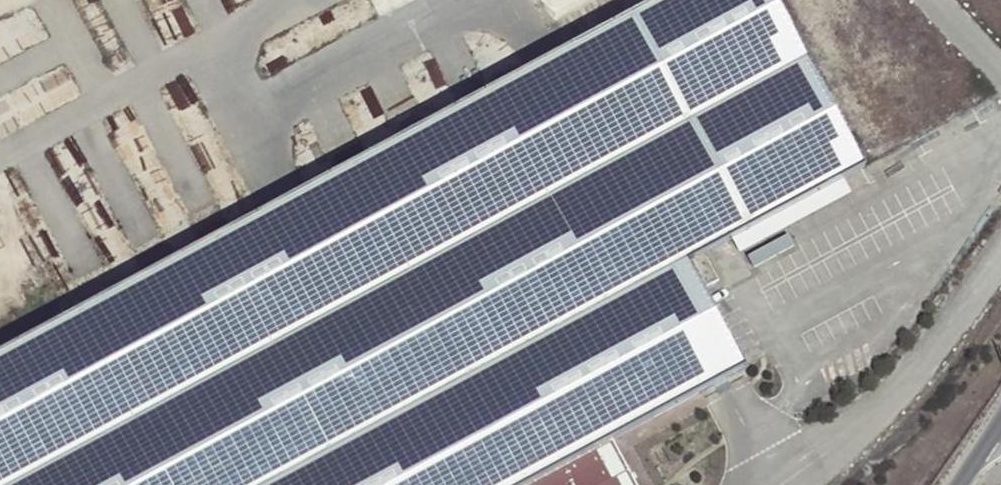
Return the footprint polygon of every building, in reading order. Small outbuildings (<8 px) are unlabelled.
[(611,440),(743,369),(685,252),(863,161),(773,0),(657,0),(0,354),(0,484),(635,484),(611,440)] [(788,233),(746,253),(752,267),(795,244),(788,233)] [(705,253),(693,258),(706,285),(718,279),(705,253)]
